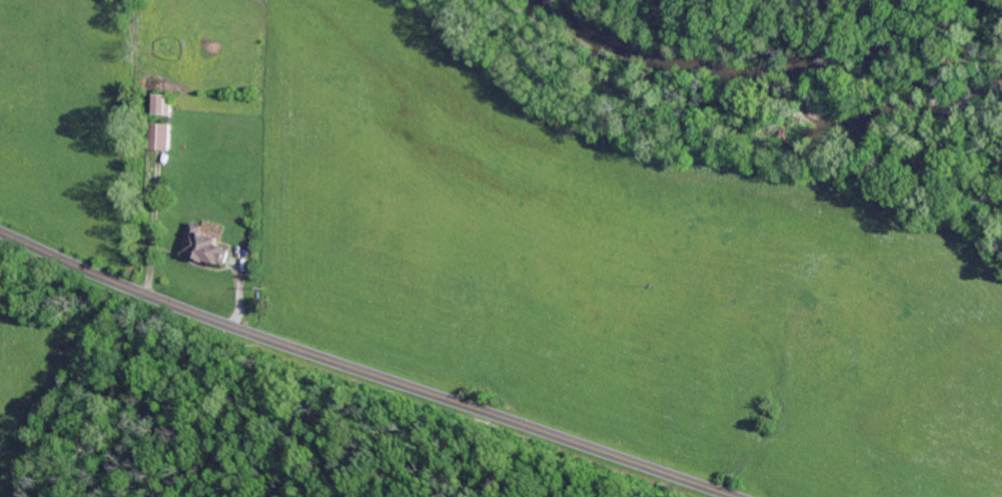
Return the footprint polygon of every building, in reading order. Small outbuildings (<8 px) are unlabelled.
[(171,115),(150,114),(151,95),(172,96),(171,115)] [(168,152),(148,151),(150,125),(170,126),(168,152)] [(225,267),(205,260),(204,262),(180,254),(191,223),(203,227),(201,233),(216,239),(214,244),(230,250),(225,267)]
